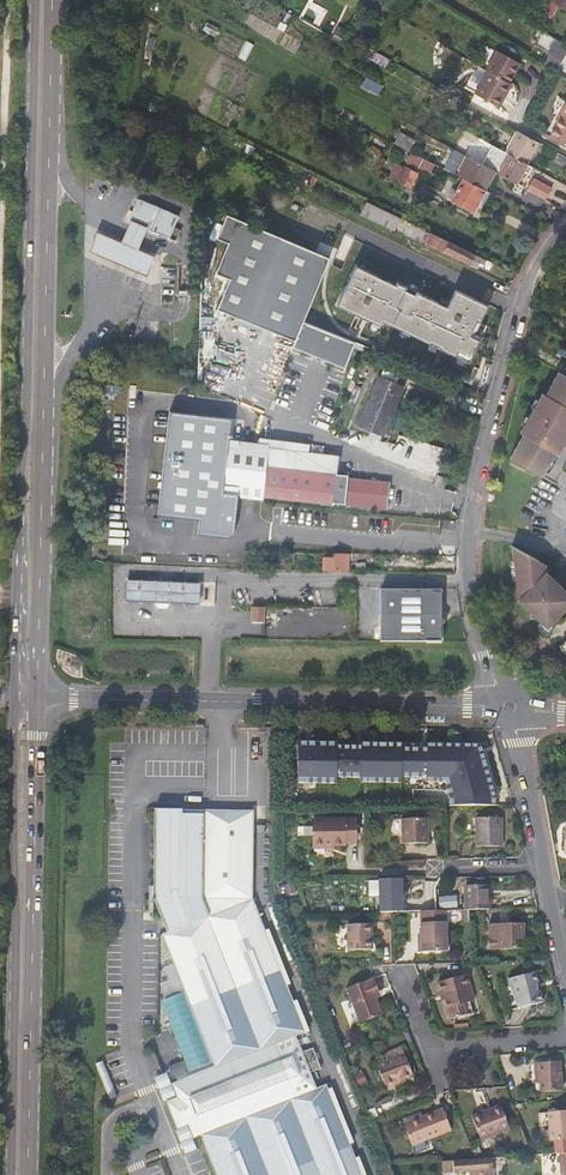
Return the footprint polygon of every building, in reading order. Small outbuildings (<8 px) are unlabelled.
[(551,1),(553,3),(565,11),(565,10),(565,0),(552,0),(551,1)] [(345,32),(336,28),(333,34),(341,39),(345,32)] [(497,105),(502,97),(498,96),(506,82),(513,70),(510,68),(514,60),(494,50),(483,69),(485,71),(473,92),(497,105)] [(377,93),(381,85),(367,77),(362,85),(377,93)] [(509,84),(506,82),(498,96),(502,97),(509,84)] [(565,100),(557,115),(560,116),(554,126),(548,136),(565,146),(565,100)] [(551,125),(554,126),(560,116),(557,115),(551,125)] [(527,165),(538,142),(515,130),(504,153),(510,156),(527,165)] [(153,167),(162,149),(149,142),(140,160),(153,167)] [(411,152),(406,162),(430,175),(436,165),(411,152)] [(510,156),(499,174),(517,184),(527,165),(510,156)] [(469,158),(459,177),(464,180),(485,191),(495,172),(469,158)] [(395,181),(411,189),(418,175),(403,167),(395,181)] [(527,189),(546,200),(551,190),(532,179),(527,189)] [(485,191),(464,180),(452,202),(473,212),(485,191)] [(201,204),(203,204),(206,197),(189,188),(185,196),(201,204)] [(128,220),(130,221),(147,229),(169,238),(178,216),(137,198),(128,220)] [(471,260),(484,266),(491,271),(495,265),(481,258),(367,202),(361,215),(425,245),(426,243),(469,265),(471,260)] [(304,323),(330,259),(291,241),(278,236),(260,229),(228,215),(218,239),(229,244),(216,274),(230,280),(217,310),(295,343),(304,323)] [(90,251),(114,261),(147,275),(154,256),(138,249),(147,229),(130,221),(122,242),(114,239),(109,237),(98,232),(90,251)] [(481,271),(484,266),(471,260),(469,265),(481,271)] [(384,322),(469,363),(481,336),(475,332),(488,305),(455,289),(447,306),(393,281),(392,283),(355,266),(336,306),(381,327),(384,322)] [(357,344),(304,323),(295,343),(292,349),(346,369),(357,344)] [(520,434),(524,436),(520,443),(516,440),(507,457),(540,475),(549,459),(544,456),(548,449),(553,452),(555,453),(564,437),(557,433),(562,425),(565,427),(565,377),(553,370),(544,386),(550,389),(546,397),(540,394),(537,393),(517,432),(520,434)] [(383,436),(402,387),(379,378),(360,426),(371,431),(369,437),(380,442),(382,436),(383,436)] [(544,386),(540,394),(546,397),(550,389),(544,386)] [(164,482),(160,514),(199,521),(198,535),(230,537),(233,534),(237,493),(331,503),(386,509),(389,483),(376,481),(371,481),(347,478),(347,476),(336,475),(338,456),(228,440),(230,419),(170,413),(164,482)] [(565,434),(565,427),(562,425),(557,433),(564,437),(565,434)] [(520,434),(516,440),(520,443),(524,436),(520,434)] [(549,459),(553,452),(548,449),(544,456),(549,459)] [(443,488),(446,479),(436,475),(432,485),(443,488)] [(509,548),(514,585),(524,595),(517,602),(528,612),(529,618),(534,618),(545,628),(565,605),(565,592),(544,572),(542,563),(509,548)] [(347,553),(334,553),(334,557),(324,557),(324,571),(347,571),(347,553)] [(303,554),(278,554),(278,564),(294,564),(295,563),(302,563),(303,554)] [(217,584),(127,580),(127,601),(155,602),(155,608),(157,611),(168,610),(170,608),(170,603),(216,605),(217,584)] [(379,589),(379,641),(441,641),(441,625),(447,622),(441,618),(442,591),(379,589)] [(262,609),(250,608),(249,624),(261,625),(262,609)] [(449,798),(449,805),(494,805),(494,796),(481,745),(427,744),(427,748),(402,748),(402,743),(361,743),(361,746),(337,746),(337,742),(297,742),(297,783),(336,783),(336,777),(360,777),(360,782),(401,783),(401,777),(426,777),(426,782),(445,782),(449,798)] [(252,825),(203,825),(203,814),(182,814),(182,809),(150,807),(149,882),(149,887),(153,887),(153,898),(206,910),(209,915),(161,934),(213,1067),(171,1083),(176,1097),(186,1123),(192,1138),(198,1136),(214,1174),(363,1174),(326,1084),(315,1088),(308,1070),(302,1053),(295,1037),(306,1032),(251,899),(252,825)] [(203,810),(203,814),(203,825),(252,825),(252,811),(203,810)] [(474,818),(475,847),(488,846),(500,846),(500,817),(474,818)] [(398,820),(398,844),(411,844),(424,844),(423,819),(398,820)] [(321,846),(329,846),(343,846),(343,843),(347,843),(351,843),(350,822),(308,822),(309,849),(321,849),(321,846)] [(400,878),(378,878),(378,914),(401,913),(400,878)] [(90,885),(78,884),(77,895),(89,895),(90,885)] [(466,885),(467,909),(489,908),(488,885),(466,885)] [(442,908),(459,906),(457,895),(440,897),(442,908)] [(206,910),(154,898),(167,932),(209,915),(206,910)] [(444,912),(419,913),(420,936),(420,941),(416,941),(416,952),(445,952),(444,912)] [(486,926),(486,950),(519,949),(519,936),(520,936),(520,925),(486,926)] [(345,927),(346,952),(369,952),(367,926),(345,927)] [(101,941),(85,941),(85,951),(101,951),(101,941)] [(537,983),(535,972),(507,978),(508,986),(501,987),(502,990),(506,1009),(516,1007),(540,1003),(538,992),(535,990),(534,984),(537,983)] [(451,1020),(465,1015),(463,1006),(470,1004),(475,1003),(466,976),(439,985),(442,996),(444,996),(446,1002),(451,1020)] [(371,980),(344,991),(356,1018),(358,1024),(359,1025),(380,1017),(373,999),(370,994),(376,991),(371,980)] [(370,994),(373,999),(378,997),(376,991),(370,994)] [(211,1063),(184,993),(161,1002),(184,1061),(168,1067),(173,1079),(211,1063)] [(83,996),(72,997),(72,1009),(83,1009),(83,996)] [(472,1013),(470,1004),(463,1006),(465,1015),(472,1013)] [(84,1040),(76,1035),(70,1044),(78,1049),(84,1040)] [(318,1067),(312,1049),(302,1053),(308,1070),(318,1067)] [(384,1062),(402,1055),(399,1049),(382,1056),(384,1062)] [(384,1091),(392,1087),(390,1084),(401,1079),(411,1076),(403,1055),(402,1055),(384,1062),(374,1066),(384,1091)] [(531,1063),(532,1072),(536,1072),(537,1082),(537,1091),(559,1090),(557,1061),(531,1063)] [(403,1083),(401,1079),(390,1084),(392,1087),(403,1083)] [(176,1097),(166,1100),(177,1127),(186,1123),(176,1097)] [(495,1107),(469,1118),(479,1142),(505,1130),(495,1107)] [(375,1108),(367,1111),(371,1120),(378,1117),(375,1108)] [(545,1111),(536,1111),(539,1140),(547,1140),(565,1139),(565,1109),(545,1111)] [(418,1119),(400,1126),(409,1147),(446,1132),(438,1111),(418,1119)] [(399,1123),(400,1126),(418,1119),(417,1116),(399,1123)] [(556,1154),(558,1174),(561,1174),(565,1174),(565,1153),(556,1154)] [(473,1160),(459,1160),(453,1161),(442,1162),(443,1174),(454,1173),(470,1172),(471,1174),(493,1174),(493,1171),(492,1158),(473,1160)]
